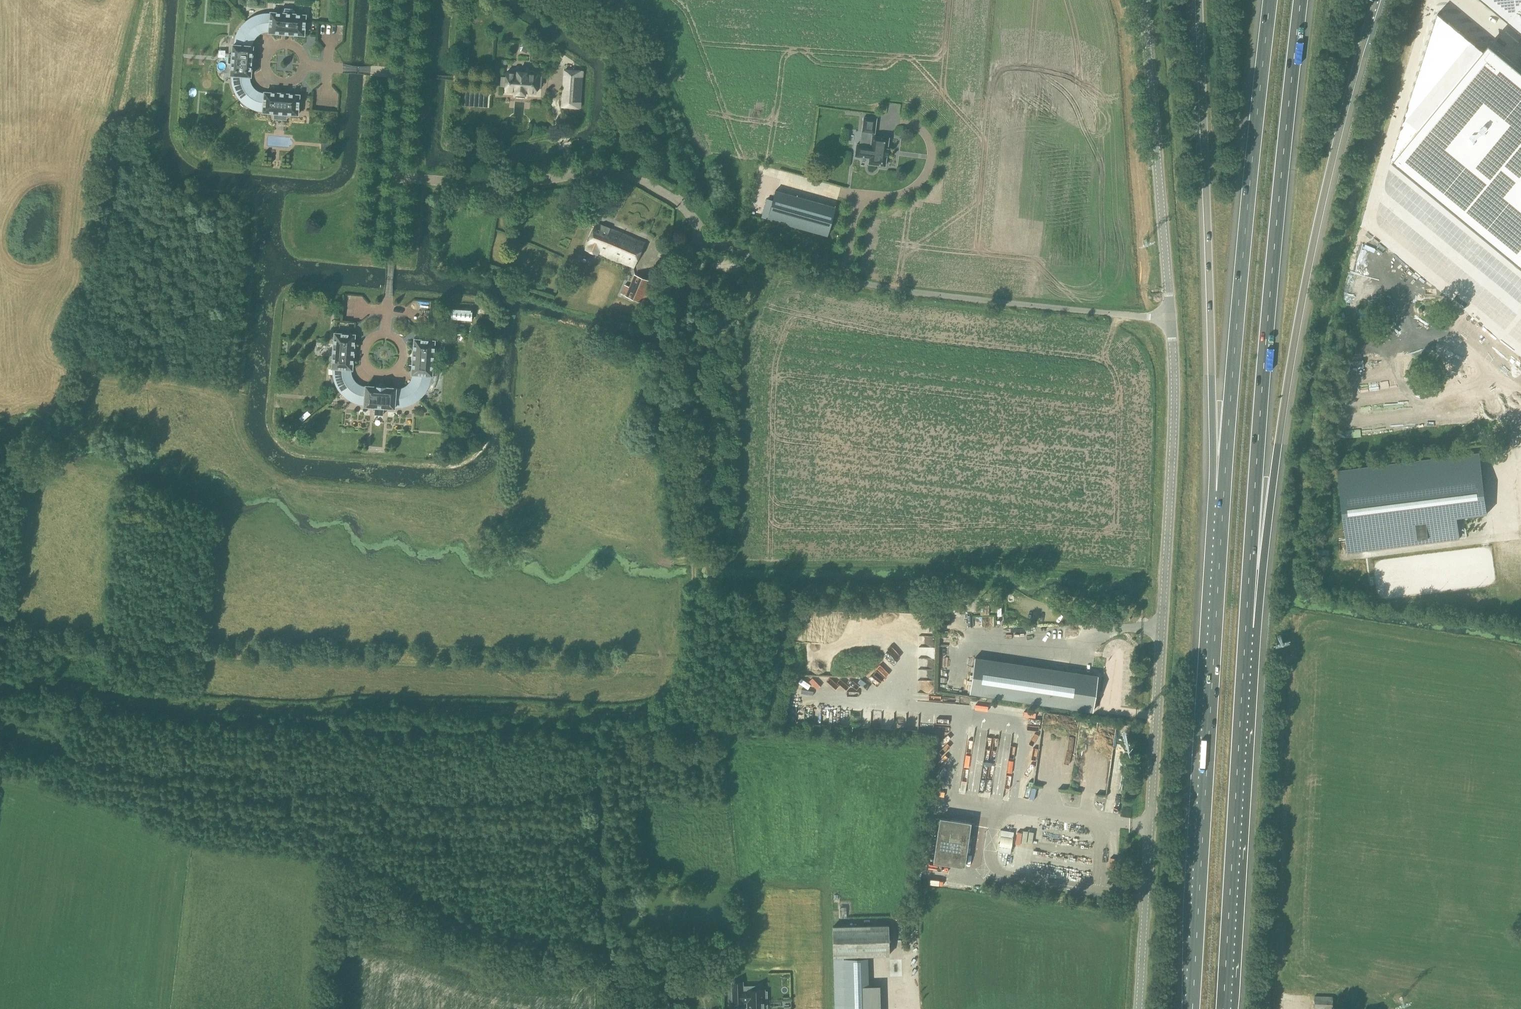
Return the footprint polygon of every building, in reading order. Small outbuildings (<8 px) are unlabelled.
[(1520,31),(1520,0),(1484,0),(1520,31)] [(247,22),(257,34),(268,28),(270,28),(270,32),(281,33),(294,34),(305,35),(306,15),(296,14),(295,14),(295,12),(293,9),(286,9),(283,11),(283,13),(282,13),(271,12),(271,18),(263,18),(261,15),(257,16),(253,18),(250,20),(247,22)] [(1409,107),(1406,117),(1420,129),(1484,51),(1438,13),(1409,107)] [(253,39),(257,34),(247,22),(246,23),(243,26),(241,29),(239,33),(237,36),(236,41),(236,45),(234,45),(233,55),(230,54),(228,56),(227,63),(229,64),(232,64),(232,75),(238,75),(237,83),(234,85),(235,89),(237,92),(239,95),(241,99),(253,89),(247,78),(247,76),(251,76),(252,65),(253,57),(254,46),(251,46),(253,39)] [(1394,160),(1520,264),(1520,68),(1490,43),(1484,51),(1420,129),(1394,160)] [(583,72),(565,70),(562,107),(580,109),(583,72)] [(517,73),(507,72),(505,91),(516,92),(516,94),(525,95),(526,93),(536,94),(537,80),(541,80),(541,75),(538,75),(528,74),(527,73),(527,72),(518,71),(518,72),(517,73)] [(253,89),(241,99),(244,101),(247,104),(250,106),(254,107),(256,105),(264,106),(264,112),(274,113),(288,114),(298,115),(300,95),(289,94),(276,93),(265,92),(265,96),(263,96),(253,89)] [(888,149),(889,138),(873,136),(874,133),(875,133),(877,119),(864,117),(862,132),(868,132),(866,146),(857,144),(855,156),(870,158),(869,164),(885,166),(887,155),(888,149)] [(322,140),(321,151),(331,152),(332,140),(322,140)] [(768,219),(821,234),(828,236),(831,223),(836,207),(815,201),(776,190),(768,219)] [(596,223),(594,228),(593,229),(587,240),(587,241),(586,245),(587,246),(586,249),(598,254),(598,252),(634,267),(644,242),(596,223)] [(564,243),(568,238),(563,234),(559,240),(564,243)] [(649,280),(636,275),(627,296),(640,301),(649,280)] [(451,319),(472,321),(473,310),(452,309),(451,319)] [(343,392),(354,382),(348,371),(348,369),(353,370),(353,359),(354,359),(355,345),(354,345),(355,335),(335,333),(334,344),(333,357),(334,357),(333,368),(339,369),(338,377),(335,378),(336,381),(337,385),(339,388),(342,391),(343,392)] [(409,386),(419,398),(422,395),(425,392),(427,388),(428,386),(426,384),(426,375),(432,376),(433,365),(434,352),(435,341),(415,339),(414,350),(413,363),(412,374),(417,374),(416,377),(409,386)] [(313,343),(314,356),(323,356),(323,343),(313,343)] [(419,398),(409,386),(398,392),(396,392),(396,388),(386,387),(377,386),(377,387),(366,386),(366,390),(364,390),(354,382),(343,392),(344,394),(347,397),(350,399),(354,401),(357,402),(361,403),(365,404),(365,406),(376,406),(376,407),(384,407),(395,408),(395,402),(404,403),(405,405),(408,405),(412,403),(415,401),(419,398)] [(1349,553),(1460,539),(1457,518),(1474,516),(1488,514),(1480,453),(1338,471),(1347,541),(1349,553)] [(875,635),(887,635),(887,623),(875,623),(875,635)] [(841,646),(841,657),(854,657),(853,646),(841,646)] [(970,693),(1093,711),(1098,676),(975,657),(970,693)] [(929,679),(930,672),(918,670),(917,678),(929,679)] [(1129,731),(1119,730),(1118,738),(1128,739),(1129,731)] [(933,862),(965,867),(971,822),(940,818),(933,862)] [(1010,854),(1014,833),(1002,831),(998,852),(1010,854)] [(833,927),(834,960),(835,1008),(881,1008),(881,985),(875,985),(868,986),(867,959),(867,956),(889,955),(888,925),(833,927)] [(673,966),(664,972),(672,984),(681,979),(673,966)] [(743,991),(742,982),(733,983),(733,1002),(743,1002),(743,1001),(748,1001),(748,1008),(765,1008),(767,1008),(766,992),(764,992),(764,990),(748,991),(743,991)] [(1333,996),(1315,995),(1314,1008),(1333,1008),(1333,996)]
